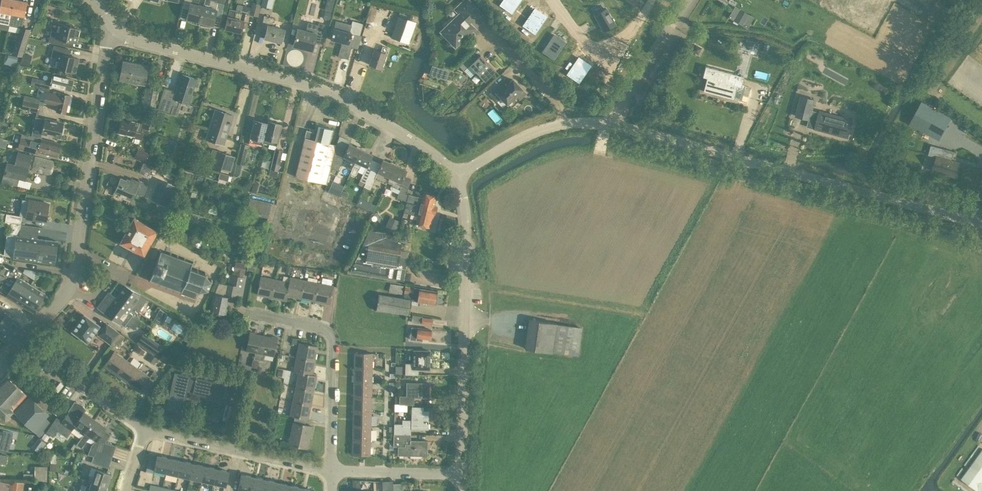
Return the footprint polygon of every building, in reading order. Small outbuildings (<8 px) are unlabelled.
[(10,24),(12,14),(14,0),(2,0),(0,7),(0,22),(10,24)] [(10,24),(22,26),(24,16),(27,2),(19,0),(14,0),(12,14),(10,24)] [(205,0),(191,0),(190,2),(188,9),(186,19),(199,22),(205,0)] [(199,22),(213,25),(217,9),(216,9),(217,3),(224,4),(225,0),(205,0),(199,22)] [(329,19),(334,0),(325,0),(321,17),(329,19)] [(472,31),(472,26),(470,24),(481,13),(468,0),(464,0),(455,9),(459,14),(448,24),(448,28),(443,34),(449,40),(451,39),(457,45),(472,31)] [(500,4),(512,13),(521,0),(503,0),(500,4)] [(228,16),(225,28),(241,32),(244,21),(248,22),(249,15),(258,17),(261,5),(252,2),(251,7),(243,5),(237,4),(236,10),(230,9),(228,16)] [(535,8),(523,25),(535,33),(547,16),(535,8)] [(606,8),(595,15),(604,31),(615,24),(606,8)] [(275,18),(264,15),(261,27),(267,28),(265,38),(281,42),(284,29),(272,26),(273,21),(274,21),(275,18)] [(399,15),(391,37),(408,43),(416,21),(399,15)] [(351,47),(358,49),(361,36),(360,35),(363,23),(352,21),(349,32),(334,28),(331,39),(342,42),(338,57),(348,59),(351,47)] [(325,24),(319,22),(318,25),(308,23),(306,30),(297,28),(293,45),(312,50),(314,42),(320,44),(325,24)] [(76,42),(79,28),(73,27),(73,24),(66,23),(66,25),(59,23),(57,32),(51,31),(48,42),(63,45),(64,39),(76,42)] [(29,30),(21,27),(13,52),(20,55),(23,48),(29,30)] [(554,34),(542,50),(554,59),(566,42),(554,34)] [(51,57),(57,58),(55,67),(75,72),(78,58),(67,55),(68,49),(54,45),(51,57)] [(380,51),(374,49),(369,64),(381,68),(386,53),(388,47),(382,45),(380,51)] [(17,61),(19,55),(7,52),(5,58),(17,61)] [(22,53),(21,63),(30,64),(31,54),(22,53)] [(474,60),(470,56),(459,66),(464,71),(469,65),(485,81),(496,71),(480,54),(474,60)] [(578,57),(567,74),(580,82),(591,65),(578,57)] [(123,61),(119,80),(145,85),(149,65),(123,61)] [(430,73),(446,78),(449,69),(433,64),(430,73)] [(705,66),(703,77),(707,78),(703,91),(733,99),(737,86),(741,87),(744,76),(705,66)] [(42,87),(41,91),(49,93),(50,89),(51,85),(57,87),(71,90),(73,80),(52,74),(50,82),(32,78),(30,84),(42,87)] [(163,90),(157,109),(170,113),(172,108),(179,110),(182,101),(189,103),(197,78),(182,74),(176,94),(167,91),(163,90)] [(504,87),(500,83),(489,93),(496,101),(501,97),(505,102),(507,104),(516,95),(519,99),(525,93),(512,79),(505,86),(504,87)] [(159,89),(146,87),(143,104),(156,107),(159,89)] [(41,91),(39,99),(39,100),(40,100),(44,101),(57,105),(56,111),(65,113),(69,95),(60,93),(59,95),(49,93),(41,91)] [(40,100),(39,100),(39,99),(24,95),(22,108),(37,111),(40,100)] [(820,113),(813,111),(816,100),(800,95),(795,116),(809,120),(808,126),(816,128),(816,129),(828,133),(829,131),(848,136),(852,120),(820,111),(820,113)] [(937,108),(926,103),(922,101),(910,123),(913,124),(924,131),(937,108)] [(206,139),(224,144),(233,115),(215,109),(206,139)] [(44,119),(44,118),(36,116),(31,136),(41,138),(42,133),(60,137),(63,123),(44,119)] [(137,123),(121,119),(118,132),(134,136),(133,139),(141,141),(143,133),(149,134),(148,138),(154,139),(154,135),(157,122),(143,119),(143,123),(137,122),(137,123)] [(263,145),(263,142),(267,123),(254,120),(250,137),(249,141),(263,145)] [(268,121),(267,123),(263,142),(269,144),(268,148),(275,149),(276,149),(276,145),(277,142),(282,124),(268,121)] [(316,133),(306,130),(304,137),(295,176),(327,185),(328,179),(331,167),(336,145),(329,143),(333,129),(318,126),(316,133)] [(21,137),(18,147),(57,156),(61,143),(33,136),(32,140),(21,137)] [(241,143),(236,163),(244,165),(249,145),(241,143)] [(346,167),(351,170),(360,149),(349,144),(347,149),(336,144),(336,145),(331,167),(338,171),(344,157),(349,159),(346,167)] [(925,171),(924,172),(954,179),(958,165),(948,163),(951,153),(922,146),(919,156),(930,158),(925,171)] [(283,151),(275,149),(270,169),(278,171),(278,170),(283,151)] [(360,149),(351,170),(350,173),(356,175),(361,164),(367,167),(372,155),(360,149)] [(145,161),(148,154),(138,150),(135,157),(145,161)] [(221,171),(221,169),(230,172),(235,157),(226,154),(226,153),(217,150),(212,168),(221,171)] [(27,177),(27,174),(24,173),(29,155),(17,152),(14,164),(7,163),(3,175),(1,182),(17,186),(19,179),(26,181),(27,177)] [(32,156),(32,155),(29,155),(24,173),(27,174),(29,166),(33,167),(32,170),(50,174),(54,162),(32,156)] [(371,171),(366,183),(364,187),(370,190),(375,179),(386,184),(387,182),(395,165),(383,159),(377,172),(377,173),(371,171)] [(143,161),(138,171),(147,175),(151,165),(143,161)] [(397,197),(406,201),(408,194),(406,194),(408,188),(409,188),(411,179),(404,176),(406,170),(395,165),(387,182),(391,184),(390,188),(391,190),(392,191),(398,194),(397,197)] [(360,180),(366,183),(371,171),(365,168),(360,180)] [(228,181),(229,174),(219,172),(218,179),(228,181)] [(130,182),(120,178),(114,192),(131,199),(135,192),(144,195),(148,185),(132,178),(130,182)] [(175,187),(160,180),(151,199),(167,206),(175,187)] [(331,183),(328,190),(337,194),(340,187),(331,183)] [(422,198),(408,194),(406,201),(404,213),(403,216),(407,217),(408,214),(418,216),(416,222),(418,223),(418,225),(426,227),(426,226),(430,227),(433,214),(435,214),(437,206),(434,206),(436,196),(423,193),(422,198)] [(269,215),(272,203),(271,203),(250,197),(247,209),(246,213),(268,218),(269,215)] [(359,198),(356,204),(372,212),(376,205),(359,198)] [(36,220),(37,219),(46,221),(49,204),(29,200),(26,218),(36,220)] [(0,216),(0,220),(5,221),(21,224),(22,216),(6,213),(6,214),(1,213),(0,216)] [(133,218),(120,242),(143,255),(155,234),(157,231),(133,218)] [(369,229),(350,272),(404,280),(408,258),(400,256),(402,244),(369,229)] [(57,241),(16,236),(16,235),(6,233),(5,243),(15,244),(14,251),(3,249),(2,255),(13,257),(54,263),(57,241)] [(158,284),(159,285),(160,283),(166,285),(165,287),(166,287),(167,286),(173,288),(172,289),(173,290),(174,288),(180,291),(180,293),(195,298),(197,292),(199,292),(199,291),(206,289),(207,290),(209,289),(207,288),(211,281),(212,281),(211,279),(210,280),(205,274),(206,273),(205,272),(204,274),(198,271),(199,270),(197,269),(196,271),(190,269),(192,264),(194,263),(193,262),(191,263),(184,260),(185,258),(184,258),(183,260),(177,257),(178,256),(177,255),(176,257),(170,255),(171,253),(170,253),(169,254),(161,251),(160,250),(159,250),(160,252),(157,260),(153,270),(150,279),(148,279),(148,280),(150,280),(159,283),(158,284)] [(235,276),(243,278),(244,274),(246,264),(236,262),(234,272),(235,272),(235,276)] [(39,303),(45,293),(20,278),(24,272),(14,266),(12,270),(0,264),(0,282),(39,303)] [(245,278),(230,275),(228,285),(219,283),(214,294),(210,310),(217,312),(218,315),(223,316),(225,313),(226,314),(229,298),(235,299),(236,294),(242,296),(245,278)] [(257,294),(271,297),(274,279),(261,276),(257,294)] [(290,277),(289,282),(287,295),(301,298),(305,280),(290,277)] [(287,295),(289,282),(274,279),(271,297),(286,300),(287,295)] [(301,298),(316,301),(319,283),(305,280),(301,298)] [(6,295),(34,312),(39,303),(0,282),(0,291),(6,295)] [(319,283),(316,301),(330,304),(333,286),(319,283)] [(403,286),(390,284),(388,292),(402,294),(403,286)] [(134,305),(132,307),(139,312),(140,309),(143,305),(137,301),(140,295),(129,288),(125,285),(118,294),(134,305)] [(435,304),(436,291),(419,288),(413,287),(405,286),(404,293),(403,298),(379,294),(378,294),(376,309),(409,314),(411,303),(416,303),(417,301),(435,304)] [(129,312),(132,307),(134,305),(118,294),(116,298),(109,292),(108,292),(97,307),(124,326),(133,314),(129,312)] [(159,310),(156,316),(164,320),(165,320),(168,314),(160,309),(159,310)] [(20,324),(5,312),(4,314),(0,311),(0,328),(11,336),(20,324)] [(84,315),(73,331),(87,341),(99,325),(84,315)] [(412,315),(411,322),(431,324),(432,316),(412,315)] [(578,356),(582,327),(574,326),(556,324),(529,320),(525,348),(552,352),(578,356)] [(119,332),(106,323),(98,334),(111,344),(119,332)] [(431,329),(411,327),(410,339),(422,341),(423,338),(430,339),(431,329)] [(254,359),(259,360),(263,335),(249,332),(246,351),(255,352),(254,359)] [(139,343),(151,351),(157,342),(145,334),(139,343)] [(277,338),(263,335),(259,360),(263,361),(265,354),(274,356),(277,338)] [(299,343),(296,358),(314,361),(317,346),(299,343)] [(402,363),(403,374),(410,374),(413,375),(413,370),(429,371),(429,351),(405,350),(406,363),(402,363)] [(103,366),(115,374),(126,360),(114,351),(103,366)] [(354,353),(354,369),(372,369),(372,353),(354,353)] [(312,375),(314,361),(296,358),(293,372),(298,373),(312,375)] [(115,374),(127,383),(138,368),(126,360),(115,374)] [(138,368),(127,383),(139,392),(150,377),(138,368)] [(354,369),(354,383),(372,383),(372,369),(354,369)] [(234,372),(233,371),(227,370),(225,377),(233,379),(234,372)] [(181,411),(186,390),(189,376),(175,372),(167,408),(181,411)] [(298,373),(295,387),(314,391),(317,376),(312,375),(298,373)] [(5,420),(13,411),(12,410),(26,394),(6,376),(0,382),(0,415),(5,420)] [(197,379),(191,376),(187,392),(234,402),(237,387),(198,377),(197,379)] [(407,382),(406,396),(399,396),(399,404),(414,404),(414,397),(429,397),(429,383),(407,382)] [(371,397),(372,383),(354,383),(353,396),(371,397)] [(295,387),(293,401),(311,405),(314,391),(295,387)] [(49,427),(52,423),(46,418),(49,415),(29,396),(14,412),(16,414),(15,415),(33,432),(34,431),(40,437),(49,427)] [(353,396),(353,411),(371,412),(371,397),(353,396)] [(74,428),(83,434),(94,419),(84,412),(85,409),(86,409),(75,401),(68,410),(69,411),(62,421),(56,417),(52,423),(49,427),(46,432),(53,437),(58,431),(67,437),(71,431),(74,428)] [(308,419),(311,405),(293,401),(290,415),(295,416),(293,422),(289,444),(307,448),(312,426),(305,424),(306,419),(308,419)] [(232,406),(225,404),(222,420),(229,422),(232,406)] [(394,424),(394,434),(411,434),(411,429),(428,429),(428,411),(423,410),(423,407),(412,407),(411,420),(402,420),(402,424),(394,424)] [(371,412),(353,411),(353,426),(371,427),(371,412)] [(96,440),(105,427),(94,419),(83,434),(76,445),(81,448),(90,436),(96,440)] [(353,426),(352,439),(370,439),(371,427),(353,426)] [(2,436),(7,437),(9,431),(3,430),(3,432),(0,431),(0,445),(2,436)] [(411,434),(394,434),(393,434),(393,446),(398,446),(397,455),(427,456),(428,440),(410,440),(411,434)] [(40,452),(45,442),(40,439),(34,449),(40,452)] [(370,439),(352,439),(352,454),(370,455),(370,439)] [(100,458),(105,442),(98,440),(93,456),(100,458)] [(105,442),(104,448),(114,451),(116,446),(105,442)] [(112,456),(114,451),(104,448),(102,453),(112,456)] [(962,478),(980,490),(981,490),(981,450),(962,478)] [(111,461),(112,456),(102,453),(100,458),(111,461)] [(169,458),(157,455),(154,470),(165,472),(169,458)] [(111,461),(100,458),(93,456),(91,462),(98,465),(108,468),(111,461)] [(165,472),(177,475),(180,460),(169,458),(165,472)] [(177,475),(189,478),(193,463),(180,460),(177,475)] [(189,478),(201,480),(205,466),(193,463),(189,478)] [(34,481),(47,481),(47,466),(35,466),(34,481)] [(201,480),(213,483),(216,468),(205,466),(201,480)] [(90,475),(88,481),(106,486),(111,473),(96,468),(93,476),(90,475)] [(216,468),(213,483),(226,486),(229,471),(216,468)] [(241,474),(238,488),(249,490),(253,477),(241,474)] [(265,479),(253,477),(249,490),(262,490),(265,479)] [(276,482),(265,479),(262,490),(274,490),(276,482)] [(88,481),(87,485),(86,485),(84,490),(105,490),(106,486),(88,481)] [(0,482),(0,490),(9,490),(10,484),(0,482)] [(288,485),(276,482),(274,490),(287,490),(288,485)]
